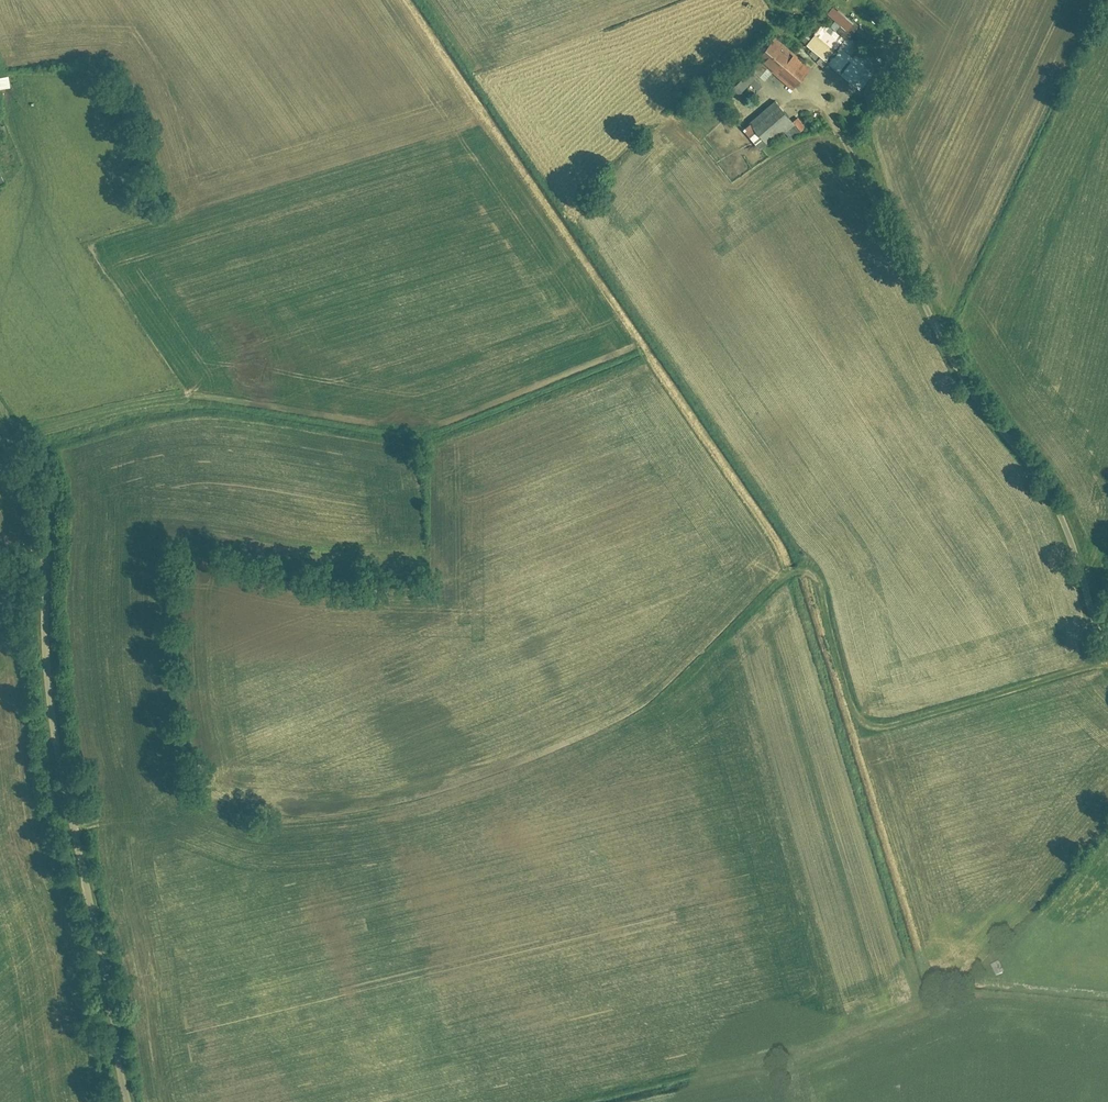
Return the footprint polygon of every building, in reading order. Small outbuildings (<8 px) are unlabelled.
[(806,46),(860,90),(882,64),(873,56),(871,58),(860,48),(861,47),(850,38),(859,27),(838,10),(837,11),(833,7),(827,14),(835,21),(830,27),(825,23),(806,46)] [(812,69),(775,38),(756,60),(792,91),(812,69)] [(739,96),(756,78),(743,67),(727,85),(739,96)] [(0,76),(0,83),(1,88),(13,86),(10,74),(0,76)] [(792,123),(775,102),(749,124),(750,125),(743,131),(761,152),(784,132),(791,141),(807,127),(798,118),(792,123)] [(1000,962),(993,965),(997,976),(1004,973),(1000,962)]
